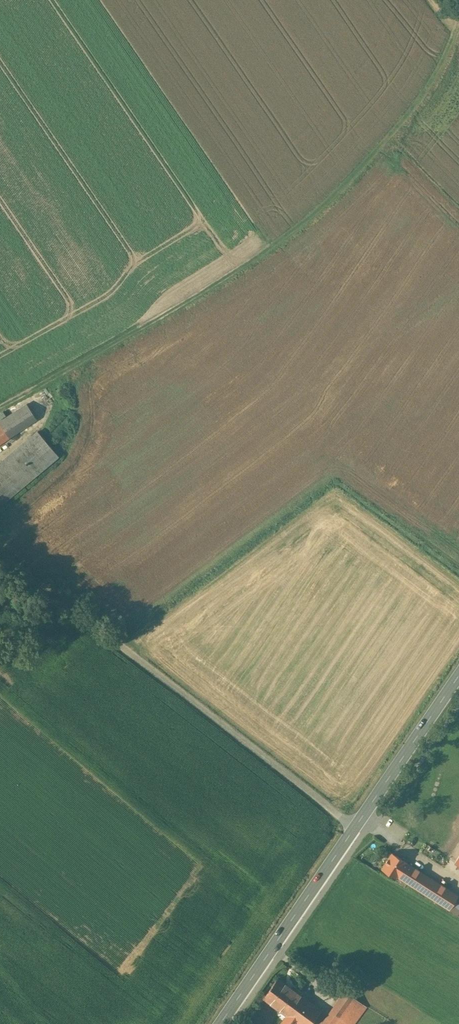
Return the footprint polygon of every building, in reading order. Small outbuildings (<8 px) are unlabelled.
[(0,421),(0,443),(36,419),(26,404),(0,421)] [(0,463),(0,504),(58,456),(37,431),(0,463)] [(391,852),(381,868),(396,878),(397,876),(406,862),(391,852)] [(458,896),(406,862),(397,876),(449,909),(458,896)] [(458,896),(449,909),(458,916),(458,896)] [(302,996),(278,978),(263,998),(287,1015),(302,996)] [(321,1023),(353,1023),(366,1007),(345,991),(321,1023)] [(281,1023),(295,1023),(296,1022),(299,1023),(310,1023),(320,1010),(302,996),(287,1015),(281,1023)]
